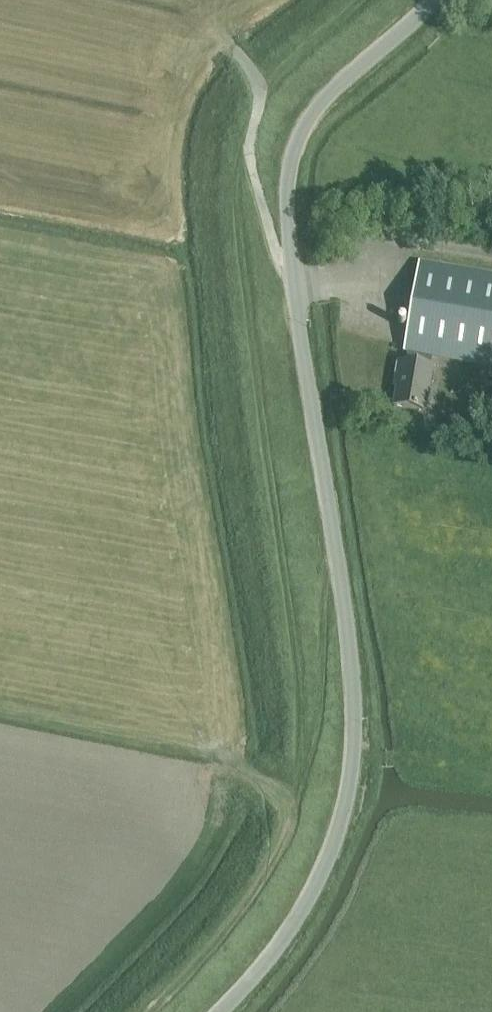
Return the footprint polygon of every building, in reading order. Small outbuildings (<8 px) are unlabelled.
[(425,411),(433,367),(429,367),(431,355),(491,366),(491,275),(420,262),(405,350),(409,351),(407,363),(399,361),(395,382),(398,382),(394,405),(425,411)]
